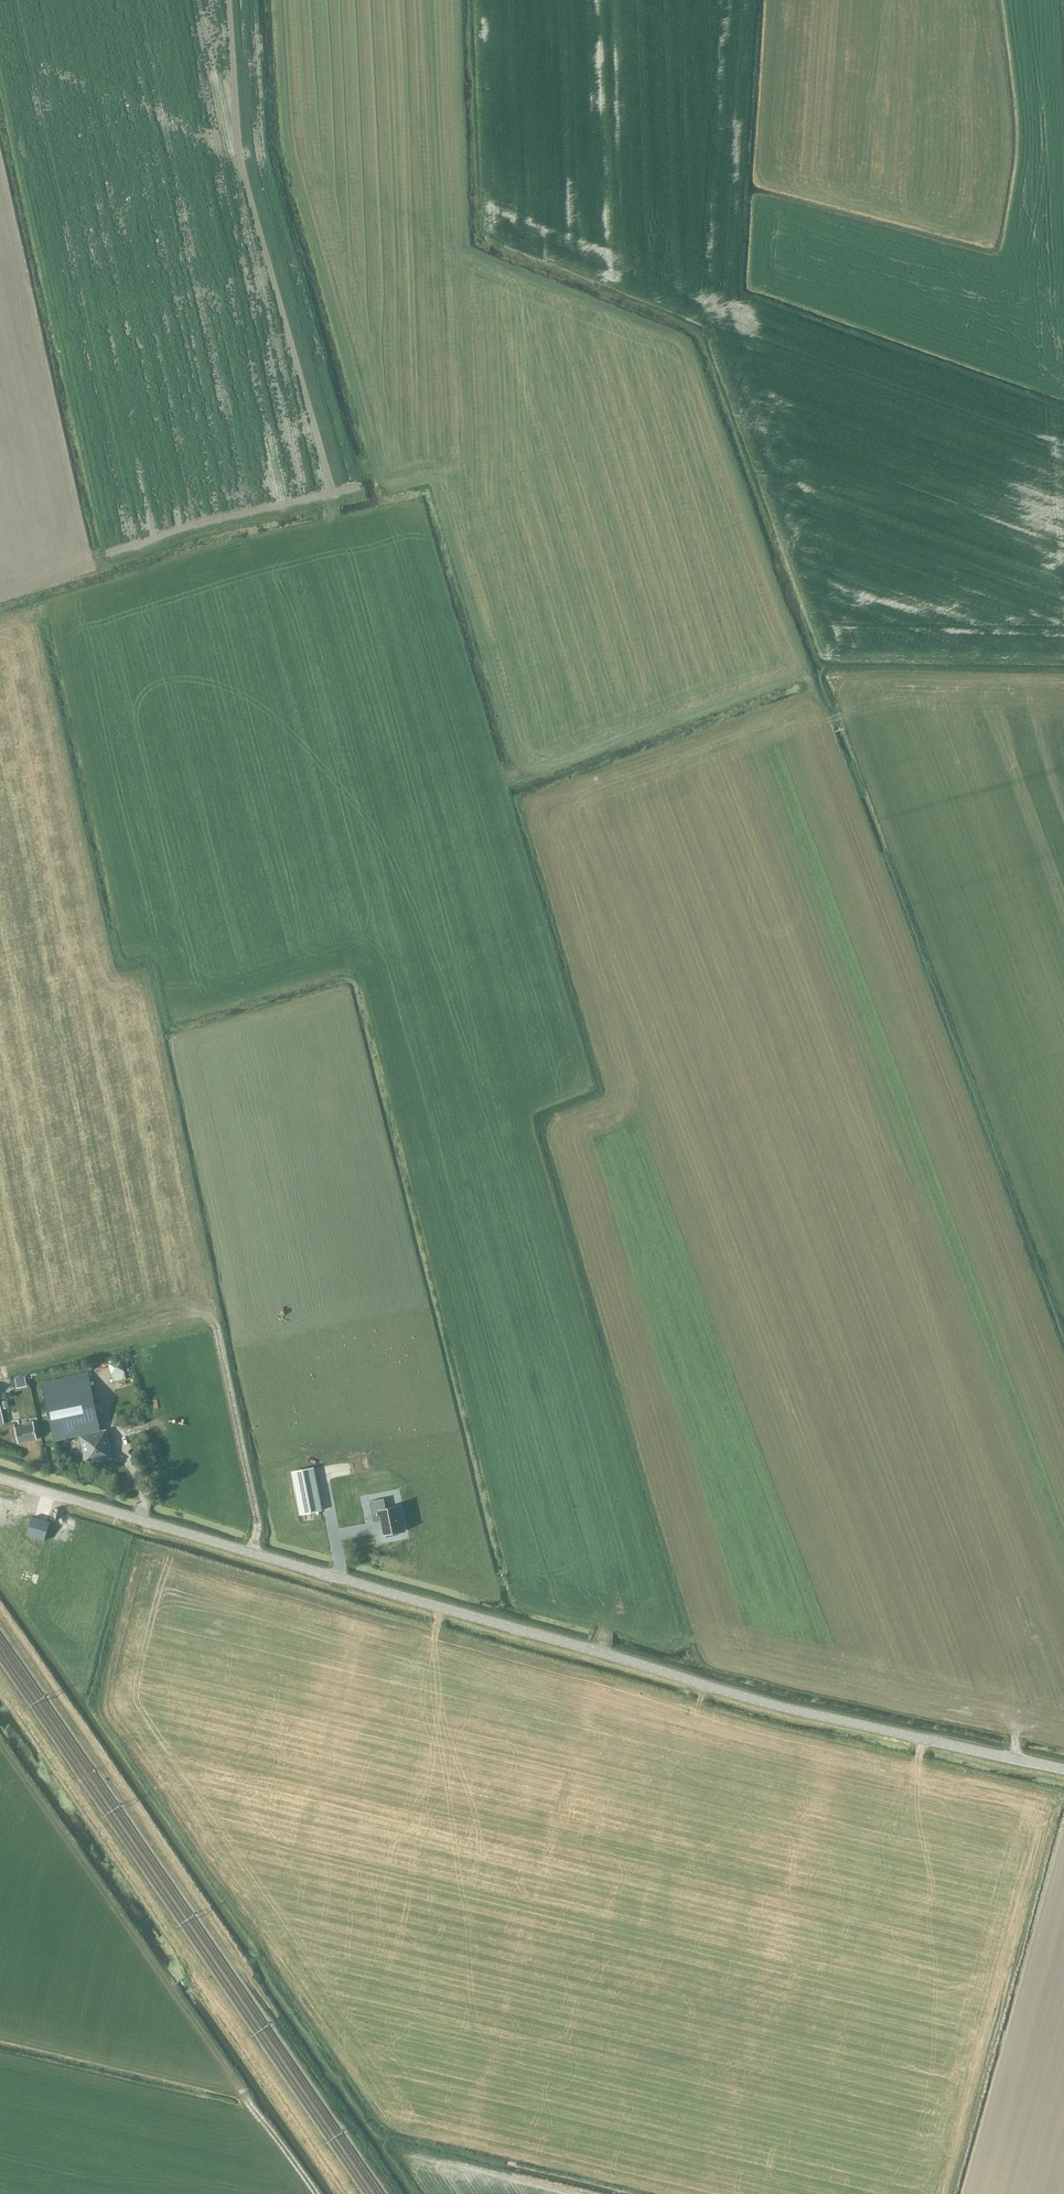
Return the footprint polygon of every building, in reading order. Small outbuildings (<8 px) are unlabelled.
[(113,1382),(126,1379),(122,1360),(109,1364),(113,1382)] [(101,1432),(92,1392),(88,1372),(41,1383),(54,1441),(79,1436),(85,1464),(112,1458),(107,1430),(101,1432)] [(16,1380),(18,1386),(27,1384),(26,1378),(16,1380)] [(27,1417),(26,1407),(9,1409),(10,1419),(27,1417)] [(19,1444),(37,1440),(33,1421),(26,1422),(27,1425),(15,1427),(19,1444)] [(300,1515),(322,1511),(314,1469),(292,1473),(300,1515)] [(396,1506),(385,1508),(384,1499),(368,1502),(373,1522),(381,1521),(384,1535),(386,1535),(386,1537),(396,1535),(395,1533),(401,1532),(396,1506)] [(44,1540),(49,1522),(41,1520),(34,1517),(32,1517),(26,1535),(44,1540)]
